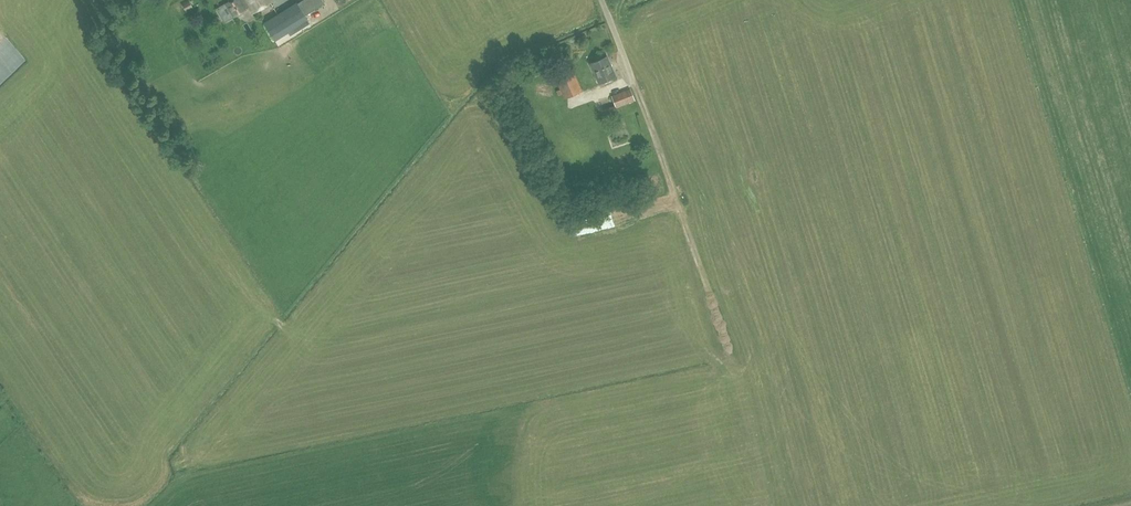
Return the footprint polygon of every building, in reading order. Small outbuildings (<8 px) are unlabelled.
[(226,3),(233,16),(245,9),(245,8),(248,6),(252,13),(271,2),(270,0),(232,0),(226,3)] [(278,15),(264,24),(268,30),(274,41),(288,33),(290,35),(299,30),(309,23),(304,15),(297,4),(278,15)] [(606,56),(590,63),(599,84),(615,76),(606,56)] [(572,70),(555,77),(560,90),(557,91),(558,95),(561,94),(563,98),(581,90),(572,70)] [(630,89),(611,96),(616,107),(634,100),(630,89)]
